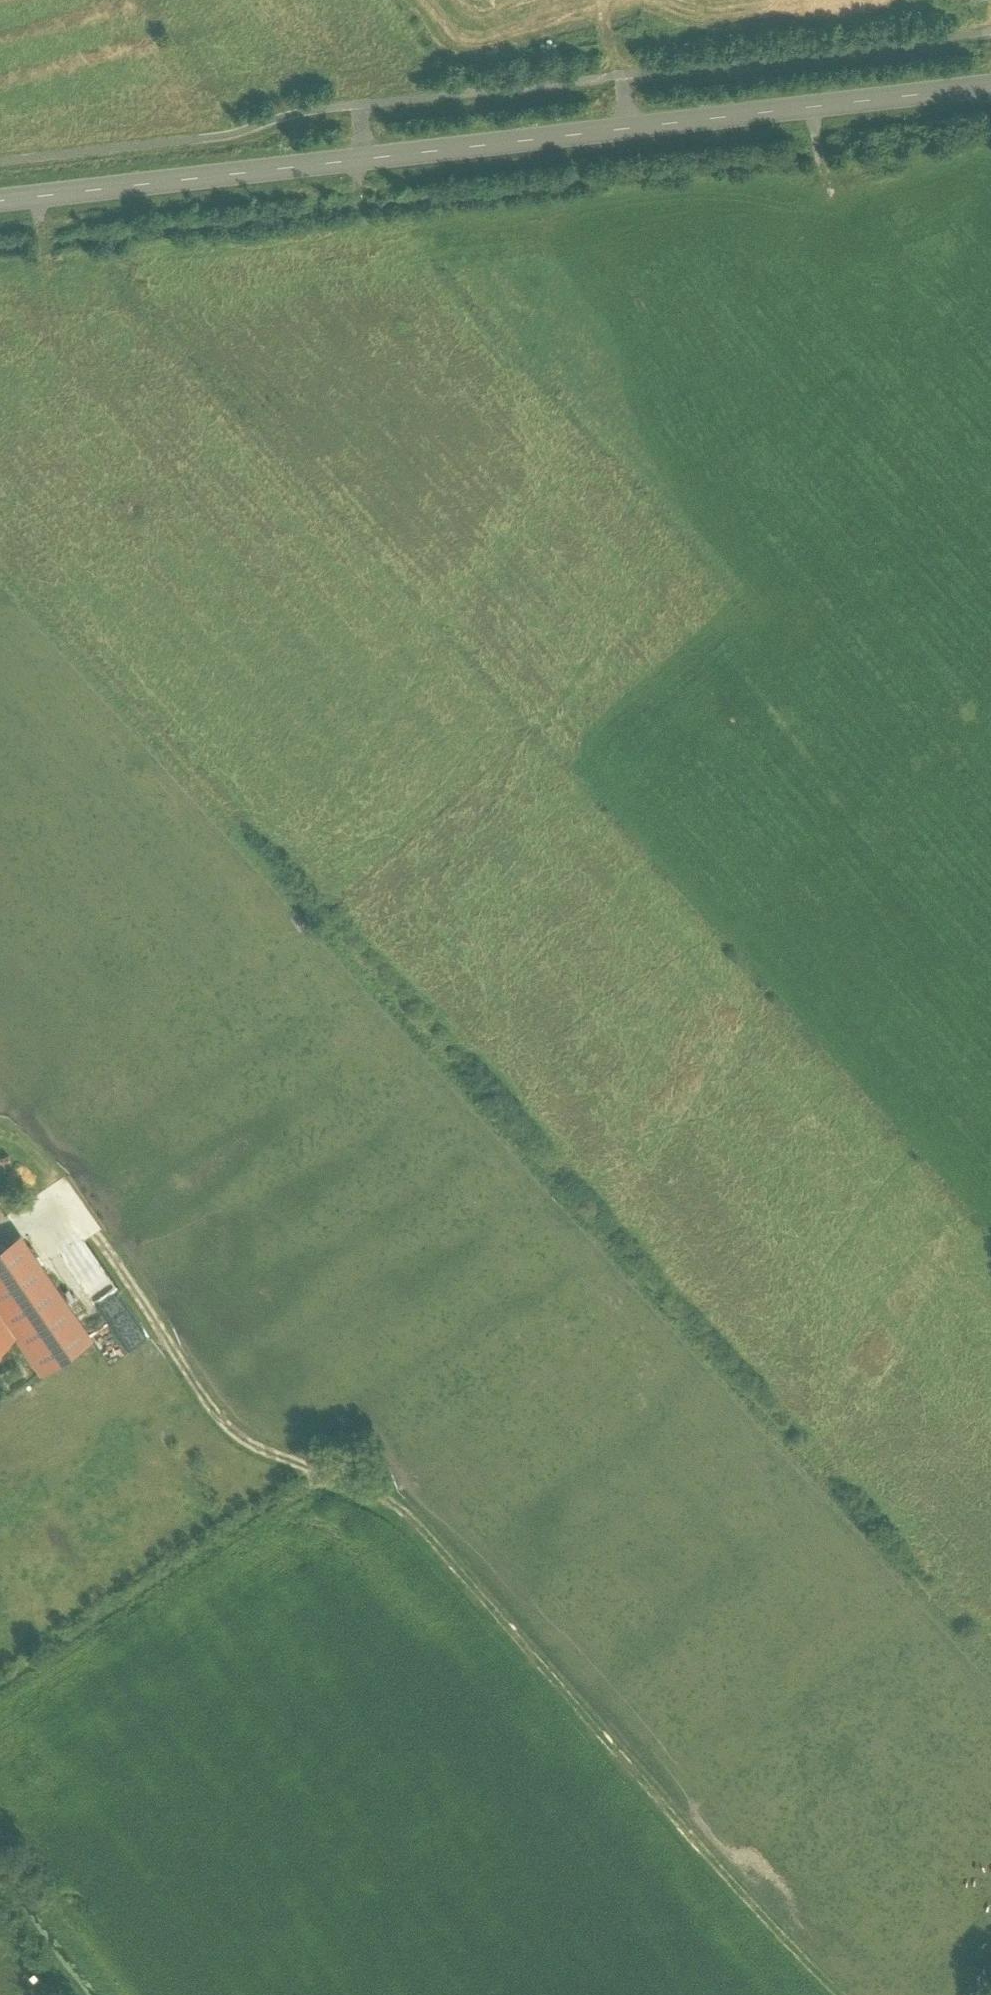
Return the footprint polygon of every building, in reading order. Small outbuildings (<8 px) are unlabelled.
[(48,1313),(25,1280),(42,1268),(16,1230),(0,1241),(0,1346),(48,1313)]
